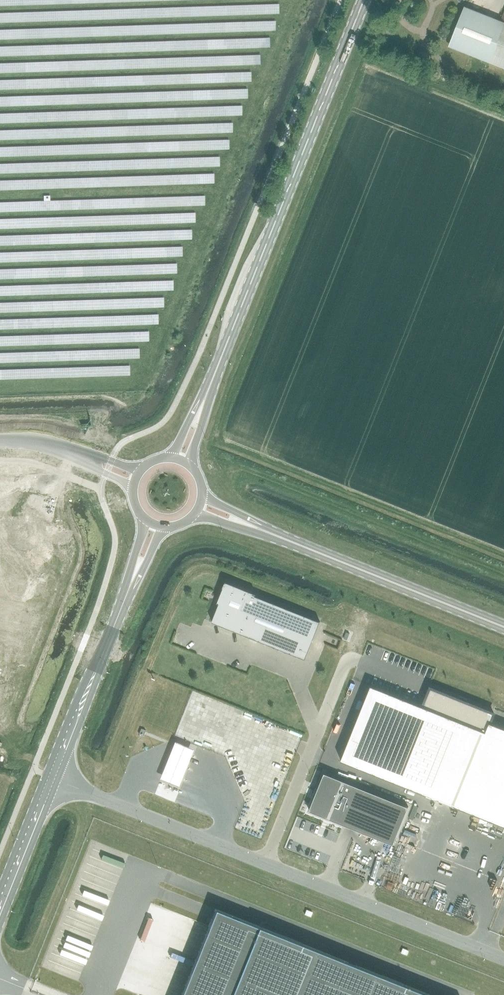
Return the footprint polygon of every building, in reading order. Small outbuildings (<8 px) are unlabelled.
[(467,8),(451,47),(503,68),(503,22),(467,8)] [(320,622),(255,596),(256,594),(226,582),(219,597),(217,602),(217,603),(219,604),(212,622),(305,659),(320,622)] [(494,713),(430,688),(423,707),(371,686),(341,761),(503,826),(503,728),(490,723),(494,713)] [(195,747),(176,740),(162,776),(181,784),(195,747)] [(408,807),(324,773),(309,811),(393,845),(408,807)] [(215,909),(180,994),(431,994),(215,909)]
